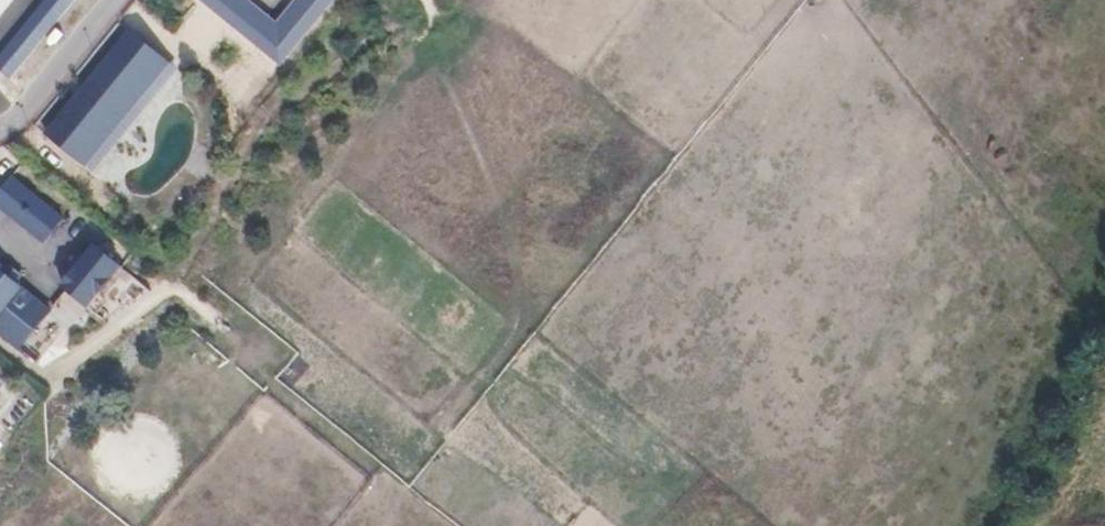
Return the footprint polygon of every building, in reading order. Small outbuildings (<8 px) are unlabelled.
[(0,55),(0,71),(9,78),(73,0),(45,0),(0,55)] [(284,66),(338,0),(297,0),(278,23),(250,0),(200,0),(284,66)] [(180,67),(134,27),(45,137),(89,175),(180,67)] [(0,191),(0,208),(43,244),(67,213),(15,172),(0,191)] [(98,242),(64,286),(93,308),(126,265),(98,242)] [(0,266),(0,318),(28,287),(0,266)] [(55,311),(28,287),(0,318),(0,335),(20,351),(55,311)]
